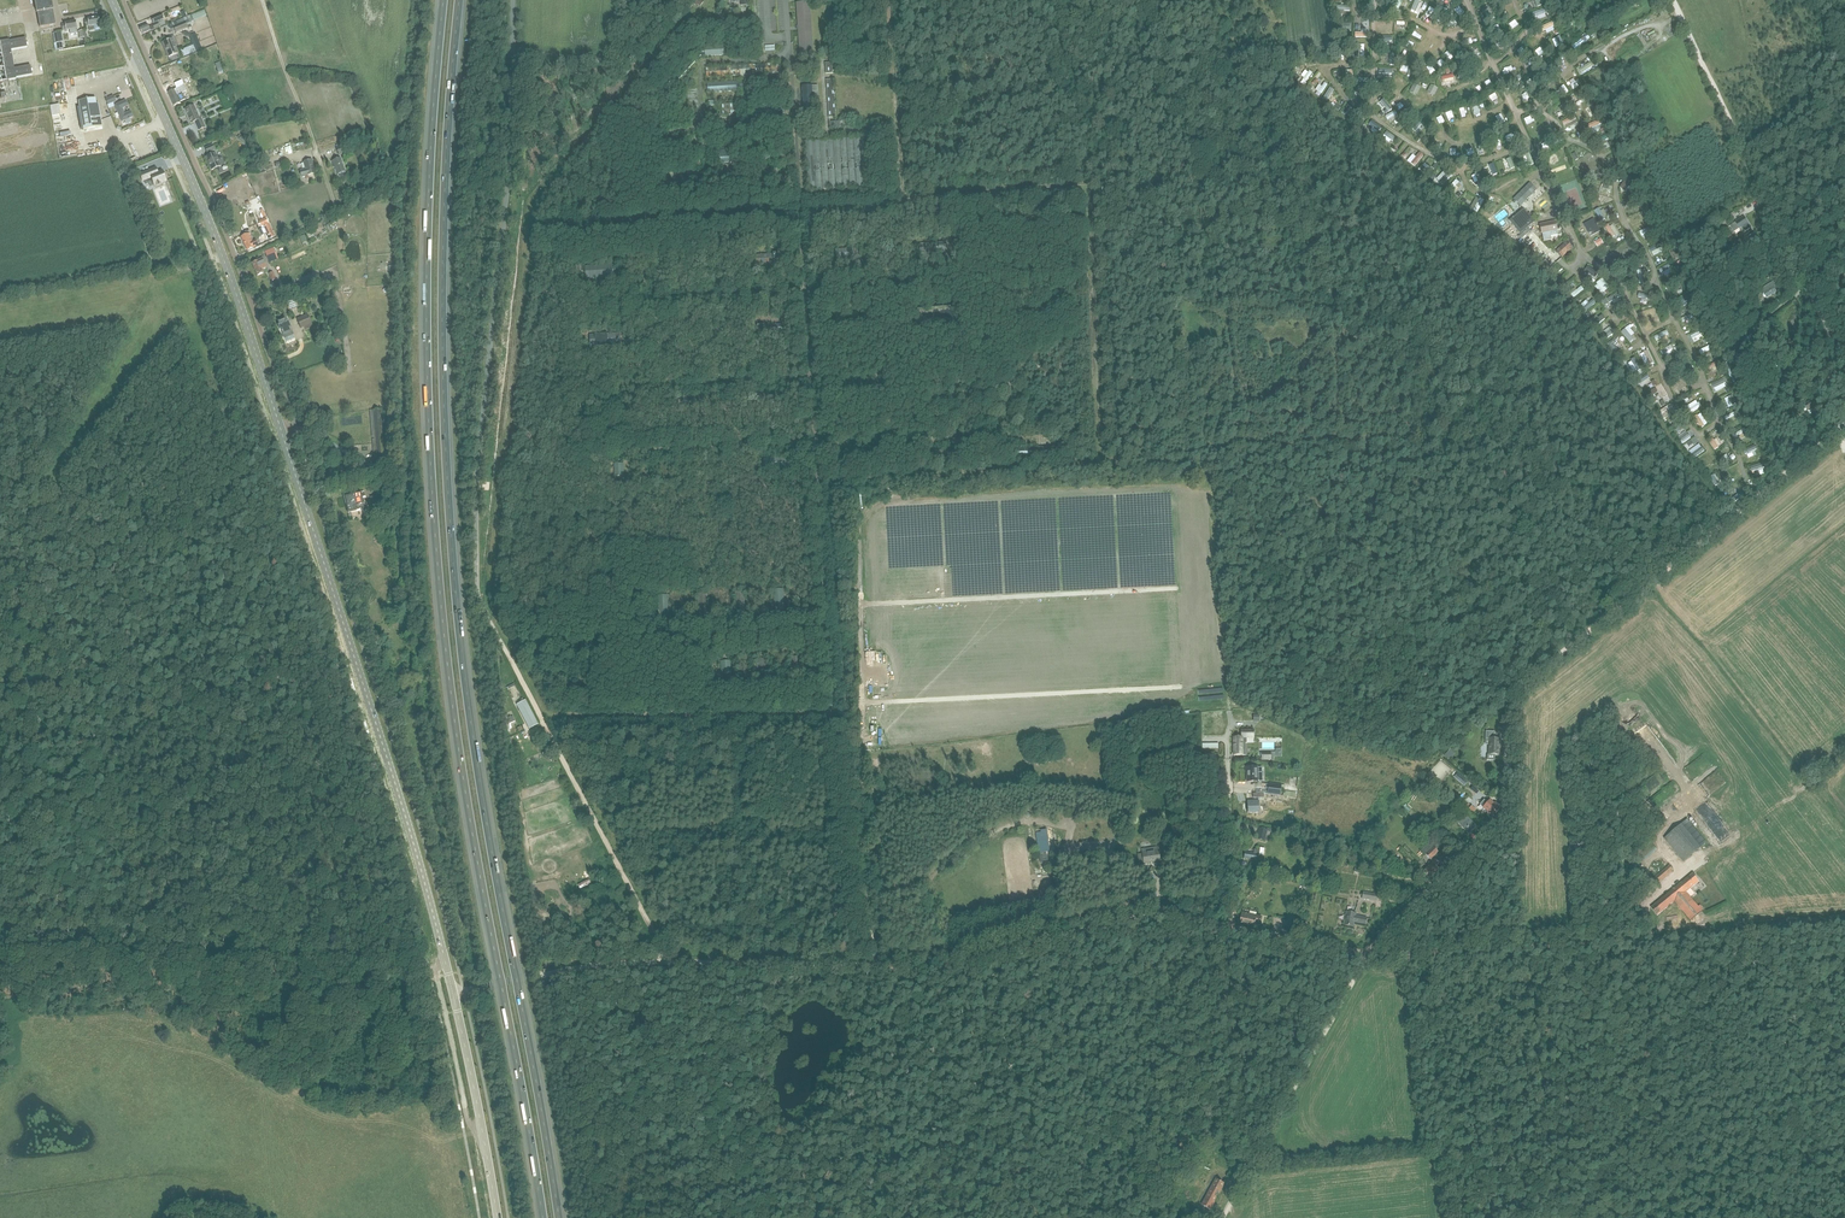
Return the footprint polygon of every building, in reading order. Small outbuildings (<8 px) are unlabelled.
[(37,14),(40,28),(56,25),(53,11),(54,11),(52,0),(34,0),(37,14)] [(1392,7),(1396,9),(1400,0),(1395,0),(1392,7)] [(1419,12),(1423,2),(1420,1),(1420,0),(1412,0),(1409,8),(1419,12)] [(1509,11),(1506,1),(1500,3),(1502,13),(1509,11)] [(812,53),(812,36),(810,2),(797,3),(800,53),(812,53)] [(1537,7),(1528,11),(1533,20),(1541,16),(1537,7)] [(184,19),(185,22),(174,27),(176,34),(188,29),(186,24),(206,16),(204,11),(184,19)] [(151,19),(153,23),(164,19),(162,14),(151,19)] [(1506,18),(1508,25),(1520,21),(1517,14),(1506,18)] [(89,27),(95,26),(95,31),(100,30),(100,25),(99,18),(87,20),(84,21),(85,27),(88,26),(89,27)] [(77,29),(76,22),(65,24),(62,25),(63,31),(66,30),(66,31),(70,30),(71,35),(78,34),(77,29)] [(148,25),(145,26),(140,28),(142,35),(160,27),(159,23),(149,27),(148,25)] [(61,32),(53,34),(54,41),(63,40),(61,32)] [(195,34),(190,36),(197,51),(201,50),(195,34)] [(1415,41),(1406,37),(1403,43),(1413,46),(1415,41)] [(7,82),(7,81),(16,79),(16,78),(32,75),(31,66),(15,69),(11,50),(27,48),(26,38),(10,41),(9,40),(0,42),(0,83),(7,82)] [(172,39),(168,41),(163,43),(168,57),(178,53),(172,39)] [(1357,54),(1365,53),(1363,41),(1355,42),(1357,54)] [(177,46),(179,53),(187,50),(185,44),(177,46)] [(1471,44),(1466,49),(1476,59),(1484,51),(1477,44),(1474,47),(1471,44)] [(705,47),(705,48),(705,56),(724,55),(723,46),(705,47)] [(705,56),(705,48),(701,48),(697,52),(670,82),(674,86),(701,56),(705,56)] [(1530,65),(1536,61),(1531,54),(1526,58),(1530,65)] [(1577,66),(1580,72),(1593,65),(1590,59),(1577,66)] [(1424,64),(1429,72),(1435,68),(1430,60),(1424,64)] [(218,72),(224,70),(221,62),(215,64),(218,72)] [(1514,68),(1510,62),(1501,67),(1505,73),(1514,68)] [(706,69),(707,78),(756,74),(781,73),(780,64),(756,66),(706,69)] [(1301,72),(1304,75),(1301,79),(1306,82),(1314,71),(1309,67),(1308,69),(1305,66),(1301,72)] [(91,70),(85,71),(88,80),(94,78),(91,70)] [(1485,84),(1491,81),(1488,75),(1482,78),(1485,84)] [(1567,78),(1572,86),(1577,83),(1572,75),(1567,78)] [(1328,81),(1321,77),(1314,90),(1321,94),(1328,81)] [(751,81),(751,90),(782,88),(781,79),(751,81)] [(826,80),(829,118),(836,118),(833,79),(826,80)] [(185,89),(182,80),(174,84),(176,89),(168,93),(174,106),(180,103),(180,101),(181,100),(179,95),(181,95),(180,93),(179,93),(177,88),(178,88),(179,91),(185,89)] [(1427,89),(1434,92),(1438,85),(1431,81),(1427,89)] [(1562,94),(1568,88),(1562,81),(1556,87),(1562,94)] [(708,84),(708,93),(743,91),(742,82),(708,84)] [(1477,92),(1483,89),(1479,82),(1474,85),(1477,92)] [(1329,83),(1323,95),(1328,98),(1334,86),(1329,83)] [(1397,105),(1403,100),(1398,95),(1393,101),(1397,105)] [(106,99),(108,105),(115,102),(113,96),(106,99)] [(1384,97),(1380,101),(1389,110),(1393,106),(1384,97)] [(79,102),(84,130),(103,127),(99,104),(97,104),(96,99),(79,102)] [(1478,100),(1472,103),(1476,111),(1482,109),(1478,100)] [(126,101),(115,106),(122,122),(125,120),(126,123),(128,124),(130,123),(131,122),(130,119),(133,117),(131,112),(125,114),(122,109),(128,106),(126,101)] [(1465,110),(1467,109),(1464,103),(1458,107),(1462,115),(1466,113),(1465,110)] [(722,106),(723,116),(734,115),(733,105),(722,106)] [(194,106),(185,110),(191,124),(195,122),(199,131),(205,128),(201,119),(200,120),(198,115),(199,114),(197,111),(196,111),(194,106)] [(1387,117),(1397,112),(1395,107),(1385,113),(1387,117)] [(1448,116),(1455,114),(1453,107),(1447,109),(1448,116)] [(1562,116),(1565,122),(1574,117),(1572,112),(1562,116)] [(1526,124),(1532,122),(1528,113),(1523,115),(1526,124)] [(1373,123),(1370,127),(1376,131),(1381,124),(1372,117),(1369,121),(1373,123)] [(1594,124),(1588,130),(1592,134),(1598,129),(1594,124)] [(1494,146),(1501,142),(1499,137),(1492,140),(1494,146)] [(1442,149),(1450,151),(1452,145),(1444,143),(1442,149)] [(1573,143),(1568,146),(1575,157),(1577,155),(1581,160),(1586,156),(1578,145),(1575,146),(1573,143)] [(206,158),(212,171),(221,166),(215,154),(213,155),(211,152),(214,150),(212,146),(205,149),(208,153),(209,153),(210,156),(206,158)] [(344,146),(342,147),(336,149),(339,155),(347,153),(344,146)] [(1416,153),(1412,151),(1408,159),(1416,163),(1422,152),(1418,149),(1416,153)] [(1521,151),(1523,160),(1531,158),(1529,149),(1521,151)] [(719,151),(719,160),(720,164),(738,163),(737,150),(719,151)] [(762,151),(762,161),(786,160),(785,150),(762,151)] [(1509,168),(1514,165),(1509,156),(1504,159),(1509,168)] [(340,159),(333,161),(338,175),(338,176),(339,177),(340,177),(344,176),(345,175),(345,174),(345,172),(340,159)] [(1422,163),(1428,168),(1431,165),(1425,159),(1422,163)] [(314,169),(312,160),(304,162),(306,170),(300,171),(301,177),(315,174),(314,170),(315,170),(314,169)] [(1488,167),(1490,174),(1497,171),(1495,165),(1488,167)] [(156,168),(141,174),(144,181),(151,178),(155,186),(162,183),(166,181),(162,171),(158,173),(156,168)] [(1438,171),(1432,175),(1435,179),(1441,175),(1438,171)] [(764,178),(765,187),(788,186),(788,176),(764,178)] [(1452,191),(1458,185),(1456,183),(1459,180),(1455,176),(1447,185),(1452,191)] [(681,182),(657,184),(658,195),(682,193),(681,182)] [(1606,189),(1609,190),(1611,184),(1604,182),(1602,187),(1606,188),(1606,189)] [(1513,200),(1516,202),(1520,206),(1536,190),(1530,183),(1513,200)] [(1577,186),(1566,191),(1572,204),(1583,199),(1577,186)] [(1479,195),(1471,205),(1475,209),(1483,199),(1479,195)] [(1603,206),(1600,208),(1598,205),(1594,207),(1599,219),(1607,216),(1603,206)] [(1534,223),(1523,210),(1513,218),(1513,217),(1512,218),(1509,221),(1520,234),(1534,223)] [(1740,228),(1740,229),(1742,227),(1745,232),(1751,228),(1744,217),(1736,222),(1736,223),(1732,225),(1736,231),(1740,228)] [(264,226),(267,233),(270,239),(274,237),(266,219),(259,222),(262,227),(264,226)] [(1584,225),(1587,230),(1590,237),(1600,231),(1594,219),(1584,225)] [(1618,232),(1611,220),(1608,222),(1615,234),(1618,232)] [(1609,236),(1613,234),(1608,221),(1604,223),(1609,236)] [(1551,223),(1539,225),(1541,233),(1542,233),(1543,242),(1551,240),(1550,237),(1557,235),(1556,230),(1557,230),(1556,227),(1557,226),(1557,225),(1556,225),(1556,223),(1551,224),(1551,223)] [(1519,236),(1521,239),(1530,232),(1528,229),(1519,236)] [(1755,233),(1748,237),(1754,246),(1760,241),(1755,233)] [(249,234),(247,235),(241,237),(247,250),(258,245),(256,240),(253,242),(249,234)] [(305,235),(299,237),(302,243),(307,240),(305,235)] [(1601,235),(1594,238),(1598,244),(1604,241),(1601,235)] [(1566,240),(1555,247),(1559,254),(1571,247),(1566,240)] [(920,243),(920,253),(945,251),(944,241),(920,243)] [(304,247),(291,253),(292,256),(305,250),(304,247)] [(859,247),(835,248),(836,259),(860,257),(859,247)] [(265,253),(268,260),(277,256),(274,249),(265,253)] [(754,254),(754,264),(778,263),(778,262),(785,261),(784,253),(778,254),(778,252),(772,252),(772,253),(754,254)] [(262,259),(252,263),(258,276),(263,273),(261,269),(266,267),(262,259)] [(1585,268),(1589,272),(1593,267),(1589,263),(1585,268)] [(584,266),(585,279),(615,277),(614,264),(584,266)] [(1593,280),(1600,291),(1610,285),(1603,274),(1593,280)] [(1762,290),(1767,298),(1776,292),(1773,287),(1776,286),(1774,283),(1762,290)] [(1569,288),(1573,295),(1579,290),(1574,284),(1569,288)] [(296,308),(293,300),(287,302),(290,311),(292,310),(294,310),(293,309),(296,308)] [(1603,311),(1592,318),(1596,323),(1606,316),(1603,311)] [(313,328),(308,317),(298,321),(301,329),(304,328),(305,331),(313,328)] [(841,319),(841,329),(865,328),(865,318),(841,319)] [(286,322),(285,320),(279,323),(281,326),(279,326),(281,332),(282,333),(284,339),(293,335),(288,321),(286,322)] [(781,324),(758,326),(757,326),(758,335),(782,334),(781,324)] [(1609,324),(1603,327),(1606,334),(1613,330),(1609,324)] [(1626,324),(1620,329),(1630,341),(1635,337),(1626,324)] [(1653,333),(1656,340),(1665,337),(1663,334),(1669,332),(1666,327),(1653,333)] [(1614,350),(1620,347),(1614,336),(1608,339),(1614,350)] [(1671,342),(1661,347),(1665,354),(1675,349),(1671,342)] [(1645,363),(1653,360),(1648,347),(1640,350),(1645,363)] [(1631,356),(1632,358),(1630,359),(1633,370),(1640,368),(1636,354),(1631,356)] [(1735,360),(1738,365),(1747,360),(1744,355),(1735,360)] [(1647,372),(1638,376),(1641,383),(1650,378),(1647,372)] [(1651,385),(1658,382),(1655,377),(1648,381),(1651,385)] [(1711,383),(1717,392),(1727,386),(1722,377),(1711,383)] [(1658,398),(1655,393),(1658,391),(1655,385),(1647,390),(1653,400),(1658,398)] [(865,387),(864,387),(847,388),(847,395),(865,395),(865,387)] [(759,394),(759,403),(784,402),(783,392),(759,394)] [(682,396),(682,406),(706,405),(706,395),(682,396)] [(1689,411),(1701,406),(1697,397),(1686,402),(1689,411)] [(1804,406),(1807,411),(1816,405),(1812,400),(1804,406)] [(1662,413),(1674,407),(1671,401),(1659,407),(1662,413)] [(1682,439),(1692,435),(1690,430),(1688,432),(1686,427),(1679,430),(1682,439)] [(1708,438),(1714,446),(1719,443),(1713,435),(1708,438)] [(932,450),(932,460),(956,460),(955,450),(932,450)] [(846,454),(847,464),(871,463),(870,453),(846,454)] [(1732,461),(1729,454),(1724,457),(1727,463),(1732,461)] [(763,458),(764,469),(788,468),(787,458),(763,458)] [(624,464),(615,465),(615,477),(624,477),(624,464)] [(337,471),(345,477),(347,473),(340,468),(337,471)] [(364,492),(353,495),(349,496),(348,494),(344,495),(344,496),(343,496),(343,497),(344,497),(344,498),(345,498),(347,506),(346,506),(346,507),(346,508),(347,508),(350,519),(349,512),(357,510),(357,511),(361,510),(363,511),(365,510),(366,509),(365,505),(364,504),(363,504),(363,502),(362,502),(361,499),(365,497),(364,492)] [(773,590),(774,614),(785,614),(783,589),(773,590)] [(734,592),(735,616),(746,616),(744,591),(734,592)] [(697,594),(698,618),(708,618),(707,593),(697,594)] [(657,596),(658,620),(668,619),(667,595),(657,596)] [(790,658),(791,670),(801,669),(800,657),(790,658)] [(756,660),(757,672),(768,671),(767,659),(756,660)] [(720,662),(721,674),(731,673),(731,661),(720,662)] [(575,670),(576,682),(587,681),(586,669),(575,670)] [(400,692),(404,703),(410,701),(407,690),(400,692)] [(525,700),(517,705),(530,729),(538,725),(525,700)] [(508,730),(513,727),(509,720),(504,722),(508,730)] [(1242,742),(1245,742),(1246,742),(1246,737),(1253,737),(1253,729),(1241,729),(1241,736),(1233,736),(1233,754),(1245,754),(1242,754),(1242,742)] [(1499,739),(1494,739),(1495,732),(1486,731),(1485,739),(1489,739),(1489,754),(1487,756),(1487,760),(1494,761),(1495,755),(1499,755),(1499,739)] [(1452,746),(1444,751),(1448,757),(1456,752),(1452,746)] [(1257,767),(1253,767),(1247,767),(1247,769),(1248,769),(1248,772),(1247,772),(1247,782),(1257,782),(1257,767)] [(1656,789),(1653,793),(1660,801),(1664,798),(1656,789)] [(1725,806),(1729,804),(1724,794),(1721,796),(1725,806)] [(1492,815),(1498,808),(1497,807),(1494,804),(1490,801),(1488,804),(1484,800),(1480,805),(1492,815)] [(1249,813),(1258,813),(1259,801),(1248,801),(1248,810),(1247,810),(1247,813),(1249,813)] [(1466,808),(1469,811),(1473,815),(1477,811),(1469,805),(1466,808)] [(1455,821),(1464,830),(1469,835),(1477,827),(1463,813),(1455,821)] [(1701,848),(1682,825),(1664,839),(1684,862),(1701,848)] [(1257,839),(1263,840),(1265,841),(1267,830),(1260,828),(1257,839)] [(1649,841),(1633,854),(1642,864),(1657,851),(1649,841)] [(1045,843),(1036,843),(1037,861),(1046,861),(1045,843)] [(1253,853),(1245,852),(1244,858),(1258,860),(1259,857),(1259,856),(1260,856),(1260,854),(1263,854),(1264,847),(1259,847),(1259,850),(1254,849),(1253,853)] [(1423,872),(1425,875),(1429,879),(1439,870),(1436,867),(1439,864),(1433,858),(1438,852),(1433,847),(1426,855),(1433,862),(1423,872)] [(1142,854),(1143,858),(1144,863),(1161,861),(1159,848),(1152,849),(1152,852),(1142,854)] [(1695,874),(1697,876),(1717,860),(1724,854),(1722,852),(1715,858),(1695,874)] [(1669,866),(1666,868),(1653,879),(1652,880),(1656,885),(1673,871),(1669,866)] [(1693,874),(1656,904),(1651,908),(1657,916),(1675,901),(1691,921),(1702,912),(1686,892),(1699,881),(1693,874)] [(581,886),(590,881),(588,876),(578,881),(581,886)] [(1293,912),(1292,919),(1291,925),(1298,926),(1301,913),(1293,912)] [(1347,912),(1346,919),(1344,925),(1353,927),(1354,922),(1365,925),(1367,918),(1355,916),(1355,914),(1347,912)] [(1261,917),(1248,914),(1242,913),(1240,923),(1254,926),(1255,922),(1260,923),(1261,917)] [(1276,914),(1275,924),(1285,925),(1285,914),(1276,914)] [(1201,1205),(1204,1206),(1209,1209),(1223,1183),(1215,1179),(1201,1205)]
